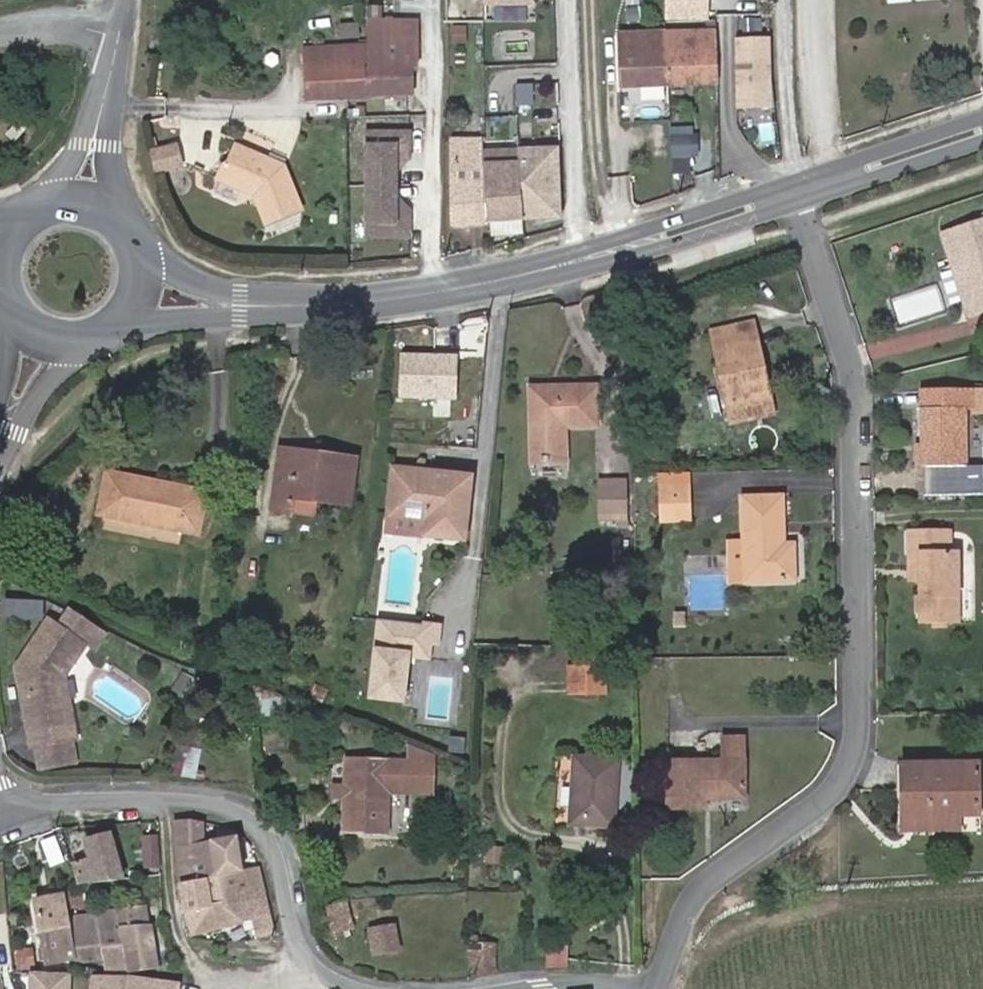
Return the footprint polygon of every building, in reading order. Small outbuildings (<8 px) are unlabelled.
[(488,9),(536,9),(536,0),(488,0),(488,9)] [(657,1),(658,25),(683,23),(681,0),(677,0),(657,1)] [(303,50),(304,99),(415,95),(413,68),(420,68),(418,22),(368,23),(369,33),(369,48),(345,50),(303,50)] [(613,50),(614,66),(614,97),(614,102),(704,98),(705,46),(613,50)] [(757,57),(725,57),(726,123),(761,123),(758,98),(757,57)] [(519,107),(534,106),(533,86),(518,87),(519,107)] [(366,149),(368,227),(376,227),(376,241),(411,240),(410,214),(400,214),(400,204),(397,204),(396,171),(399,171),(399,161),(409,161),(409,135),(373,136),(373,149),(366,149)] [(365,136),(366,149),(373,149),(373,136),(365,136)] [(489,138),(454,139),(455,223),(488,221),(484,156),(490,156),(490,153),(489,138)] [(519,167),(523,218),(559,215),(554,148),(519,150),(519,167)] [(519,150),(490,153),(490,156),(484,156),(488,221),(521,219),(523,219),(523,218),(519,167),(519,150)] [(152,153),(154,173),(181,171),(179,151),(152,153)] [(256,194),(258,200),(268,224),(304,212),(287,171),(235,152),(228,171),(225,170),(220,186),(244,195),(249,191),(256,194)] [(661,155),(663,192),(683,191),(682,179),(691,178),(690,154),(661,155)] [(522,234),(521,219),(488,221),(489,237),(522,234)] [(938,247),(964,327),(982,320),(982,232),(938,247)] [(708,351),(721,426),(767,418),(764,399),(758,400),(754,379),(761,378),(756,358),(750,359),(745,343),(708,351)] [(764,399),(761,378),(754,379),(758,400),(764,399)] [(533,401),(533,436),(597,436),(596,399),(533,401)] [(978,431),(977,411),(957,412),(958,432),(978,431)] [(915,414),(917,467),(918,489),(960,485),(956,412),(915,414)] [(767,418),(721,426),(724,443),(769,433),(767,418)] [(282,453),(280,465),(319,469),(321,457),(282,453)] [(319,469),(280,465),(273,517),(291,520),(292,503),(315,505),(346,509),(352,461),(321,457),(319,469)] [(911,488),(918,489),(917,467),(910,467),(911,488)] [(180,536),(184,537),(190,496),(91,475),(90,484),(87,500),(84,516),(180,536)] [(397,476),(386,539),(462,550),(466,527),(471,487),(397,476)] [(625,493),(597,492),(597,533),(626,532),(625,493)] [(314,522),(315,505),(292,503),(291,520),(314,522)] [(676,508),(645,509),(647,540),(677,539),(676,508)] [(738,561),(739,600),(788,598),(787,567),(778,567),(777,522),(737,523),(738,561)] [(462,550),(480,553),(484,529),(466,527),(462,550)] [(937,637),(946,637),(959,636),(956,574),(950,574),(942,574),(940,552),(907,553),(908,574),(921,574),(922,600),(922,616),(923,634),(923,638),(937,637)] [(949,552),(940,552),(942,574),(950,574),(949,552)] [(961,615),(973,615),(973,555),(962,555),(961,615)] [(739,600),(738,561),(726,562),(727,600),(739,600)] [(909,600),(922,600),(921,574),(908,574),(909,600)] [(406,703),(411,656),(436,659),(440,622),(374,615),(365,698),(406,703)] [(84,631),(62,616),(52,631),(41,624),(9,671),(21,746),(67,737),(60,702),(55,702),(53,681),(77,648),(74,645),(84,631)] [(914,635),(923,634),(922,616),(915,616),(914,635)] [(946,637),(937,637),(938,647),(947,647),(946,637)] [(592,668),(566,668),(566,680),(592,680),(592,668)] [(592,680),(566,680),(566,706),(592,706),(592,680)] [(603,680),(592,680),(592,706),(604,706),(603,680)] [(263,711),(262,694),(244,687),(247,713),(263,711)] [(67,737),(21,746),(28,787),(71,778),(67,737)] [(407,749),(406,767),(435,768),(435,760),(407,749)] [(714,785),(661,787),(663,835),(698,834),(699,825),(741,822),(736,757),(713,757),(714,785)] [(389,767),(346,765),(343,842),(386,844),(388,801),(434,803),(435,768),(406,767),(389,767)] [(611,781),(567,774),(559,840),(604,846),(611,781)] [(930,844),(953,844),(975,844),(974,795),(898,795),(899,850),(928,849),(930,844)] [(172,855),(178,887),(202,882),(236,877),(231,843),(199,848),(196,826),(168,826),(171,848),(172,855)] [(45,867),(59,864),(53,839),(39,843),(45,867)] [(71,869),(74,890),(120,885),(111,839),(87,844),(89,864),(74,867),(71,869)] [(153,871),(151,844),(137,844),(139,873),(153,874),(153,871)] [(236,877),(202,882),(206,911),(185,916),(189,939),(195,938),(234,929),(240,928),(249,926),(254,946),(265,944),(269,943),(253,873),(236,877)] [(206,911),(202,882),(178,887),(180,893),(181,900),(185,916),(206,911)] [(346,910),(339,882),(301,891),(308,919),(329,915),(346,910)] [(40,970),(69,965),(62,924),(58,901),(26,905),(40,970)] [(353,938),(346,910),(329,915),(335,942),(353,938)] [(143,913),(62,924),(69,965),(70,971),(149,960),(143,913)] [(6,969),(21,966),(16,928),(0,930),(0,935),(6,969)] [(370,941),(375,963),(399,959),(394,935),(370,941)] [(493,984),(496,954),(473,955),(472,984),(493,984)] [(554,961),(543,960),(543,983),(554,983),(554,961)] [(72,978),(4,973),(9,988),(90,988),(91,979),(72,978)] [(90,988),(160,988),(91,979),(90,988)]
